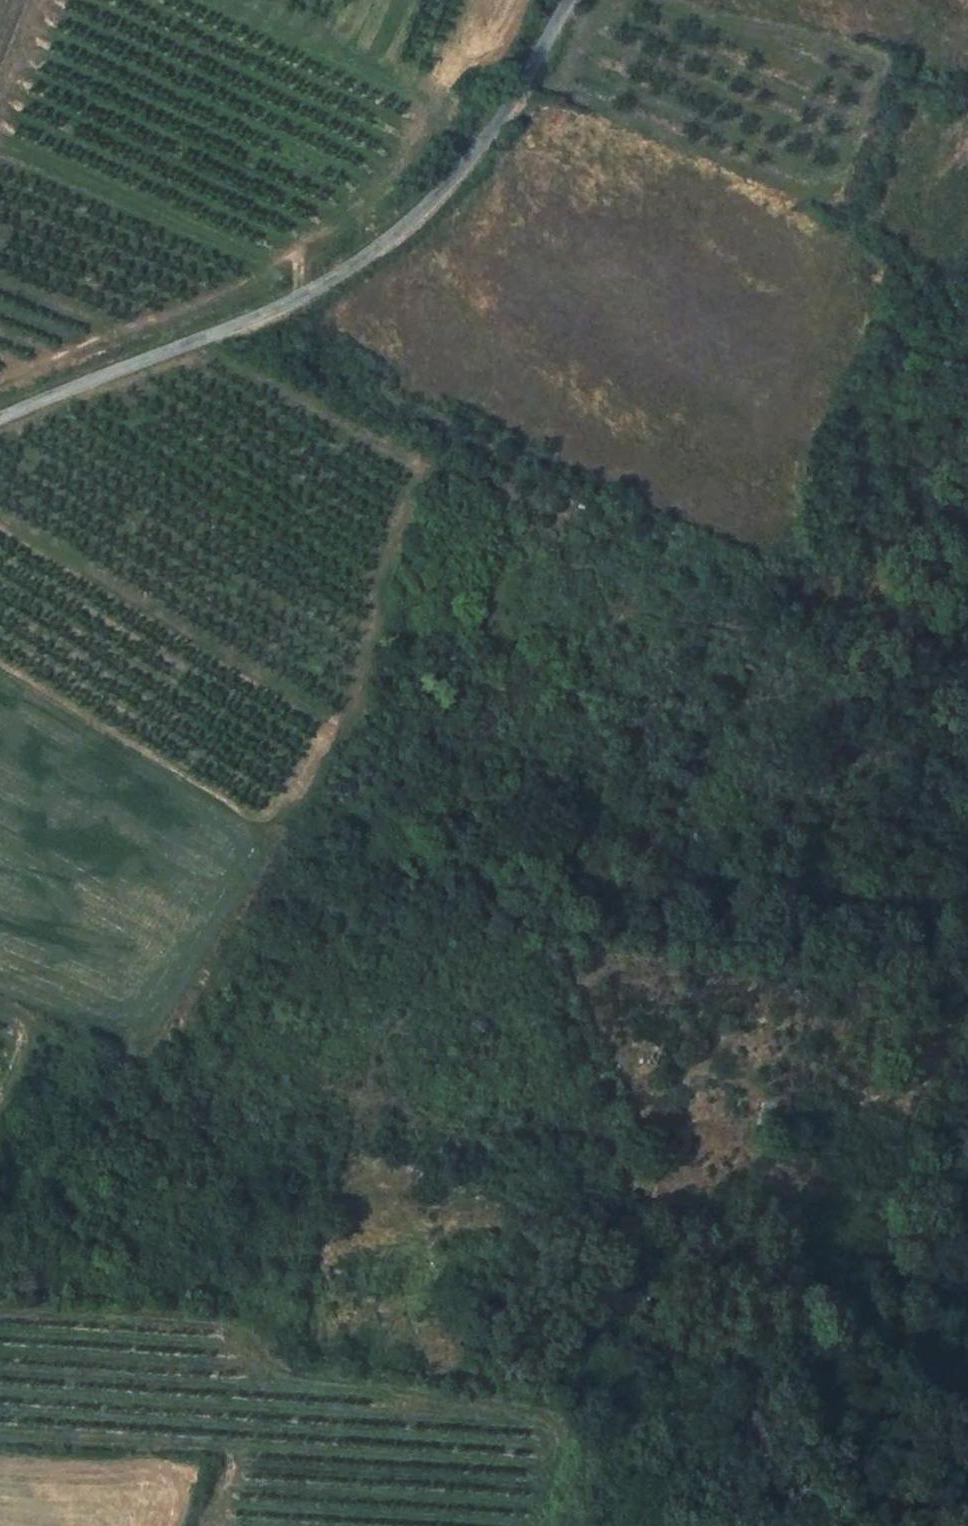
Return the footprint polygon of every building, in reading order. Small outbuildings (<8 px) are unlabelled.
[(482,75),(471,71),(464,87),(474,91),(482,75)] [(368,746),(371,732),(358,727),(355,741),(368,746)]
